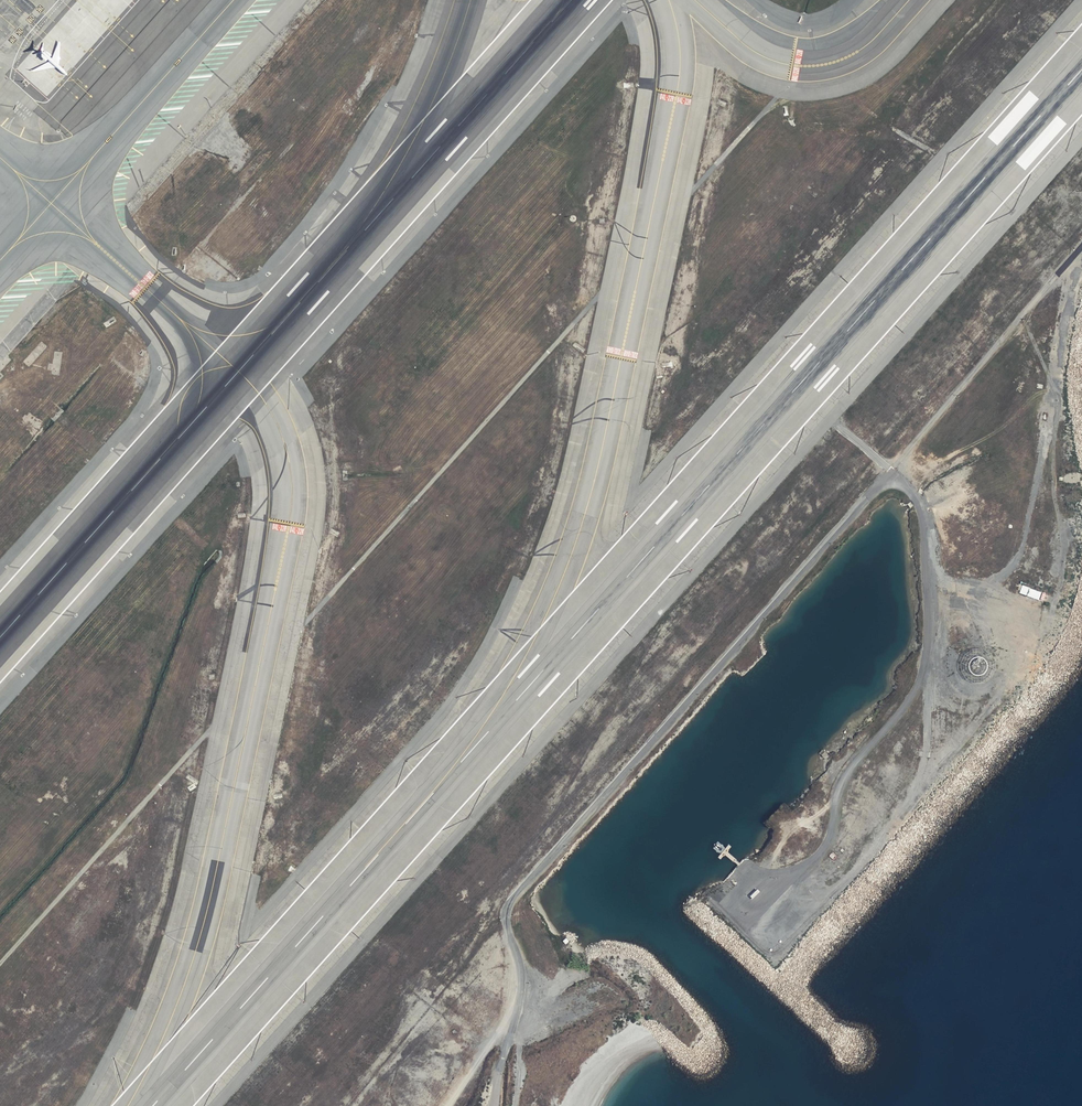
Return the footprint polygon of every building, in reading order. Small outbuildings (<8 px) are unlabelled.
[(1041,592),(1022,585),(1019,593),(1043,602),(1046,593),(1042,591),(1041,592)]
